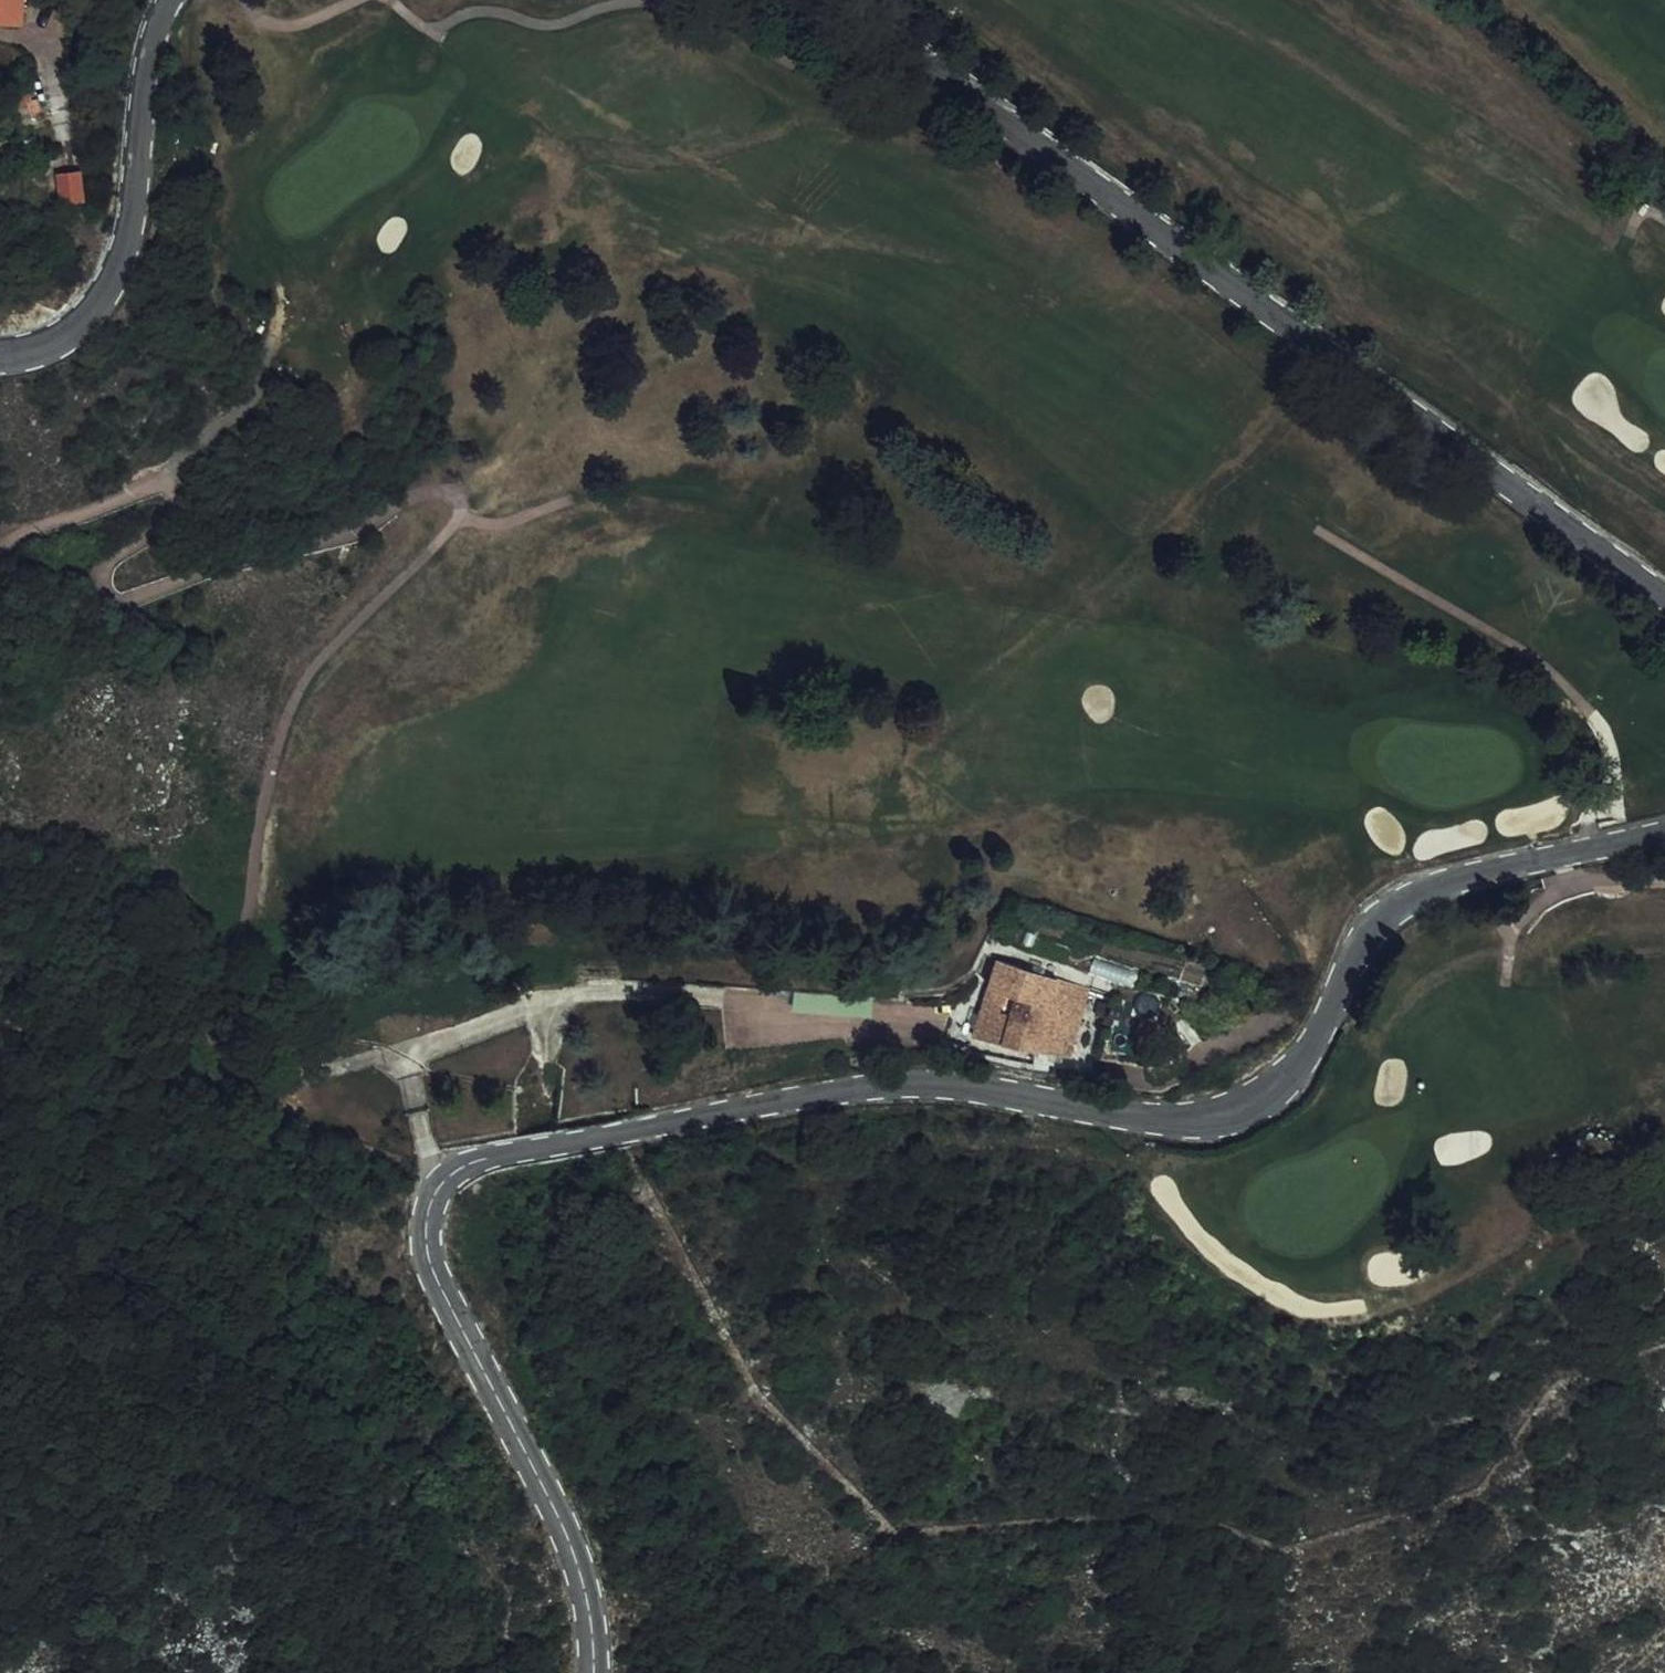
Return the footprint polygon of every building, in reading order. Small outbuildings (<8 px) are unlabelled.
[(25,22),(27,0),(0,0),(0,20),(25,22)] [(34,96),(11,102),(15,118),(38,112),(34,96)] [(83,172),(60,178),(64,205),(88,202),(83,172)] [(1089,986),(1002,960),(977,1034),(1068,1062),(1089,986)]
